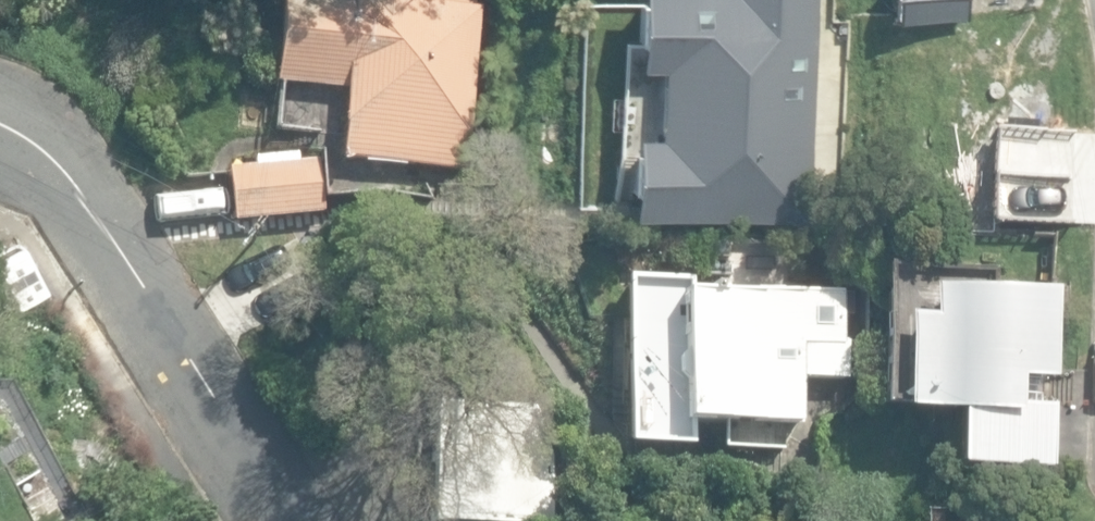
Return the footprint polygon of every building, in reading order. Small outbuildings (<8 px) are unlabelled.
[(350,195),(388,191),(390,163),(471,170),(483,0),(283,0),(276,85),(345,91),(343,158),(347,158),(350,195)] [(806,219),(815,0),(637,0),(629,211),(806,219)] [(897,14),(897,0),(834,0),(834,14),(897,14)] [(914,10),(945,10),(945,0),(914,0),(914,10)] [(969,231),(1037,233),(1040,143),(972,139),(969,231)] [(229,167),(235,218),(328,207),(321,155),(229,167)] [(13,318),(53,296),(19,234),(0,244),(0,295),(13,318)] [(950,471),(1044,473),(1048,289),(924,287),(923,294),(873,295),(873,419),(951,418),(950,471)] [(682,424),(801,426),(801,424),(802,366),(842,367),(843,292),(684,289),(682,423),(682,424)] [(496,520),(560,520),(556,480),(539,480),(540,437),(450,429),(479,486),(496,520)]
